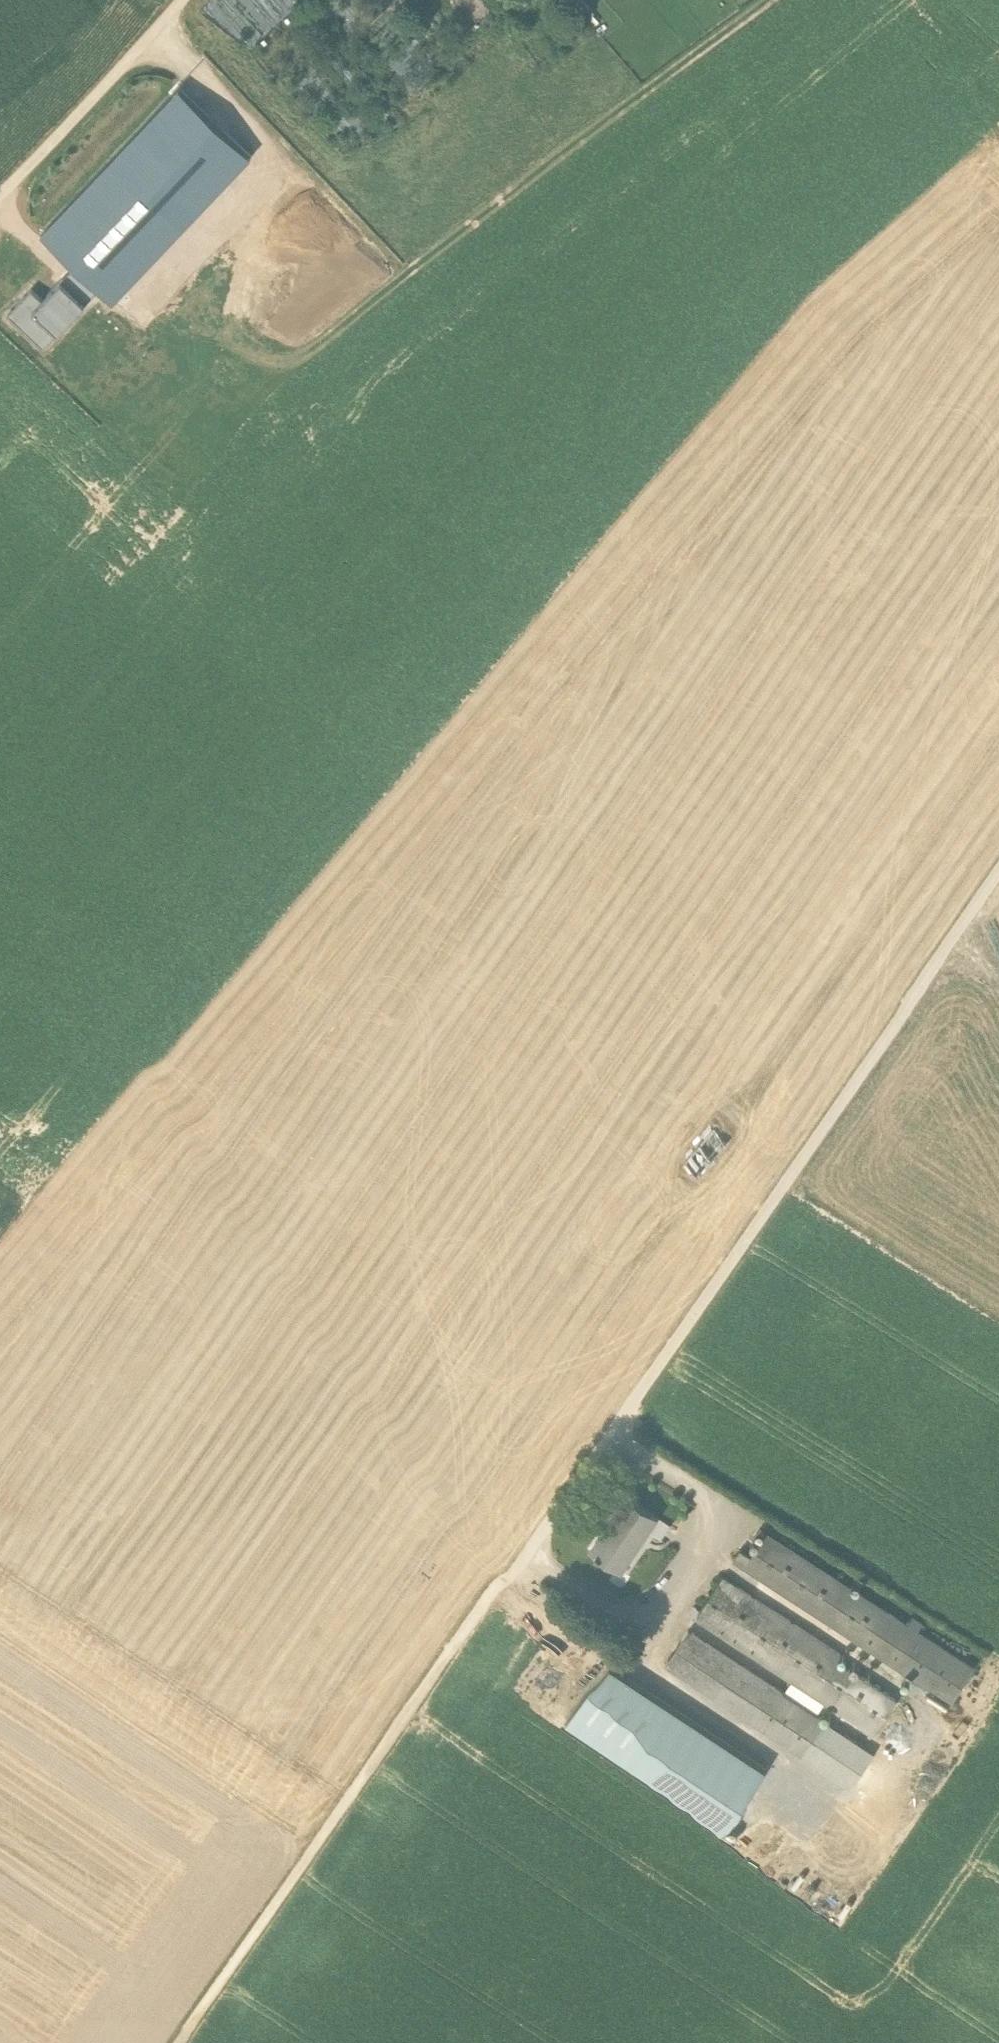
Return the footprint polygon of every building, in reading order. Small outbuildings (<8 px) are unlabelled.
[(256,139),(183,70),(44,216),(77,248),(101,271),(116,285),(256,139)] [(77,248),(46,280),(35,270),(12,296),(22,305),(46,329),(101,271),(77,248)] [(687,1144),(706,1159),(736,1122),(717,1107),(687,1144)] [(625,1556),(661,1502),(628,1481),(593,1534),(625,1556)] [(733,1547),(951,1690),(975,1654),(919,1617),(924,1611),(913,1604),(908,1610),(768,1518),(752,1542),(741,1535),(733,1547)] [(838,1647),(843,1639),(725,1563),(697,1606),(793,1668),(786,1678),(690,1616),(666,1653),(853,1775),(876,1739),(817,1700),(825,1688),(875,1720),(897,1685),(838,1647)] [(721,1827),(768,1756),(612,1652),(565,1723),(721,1827)]
